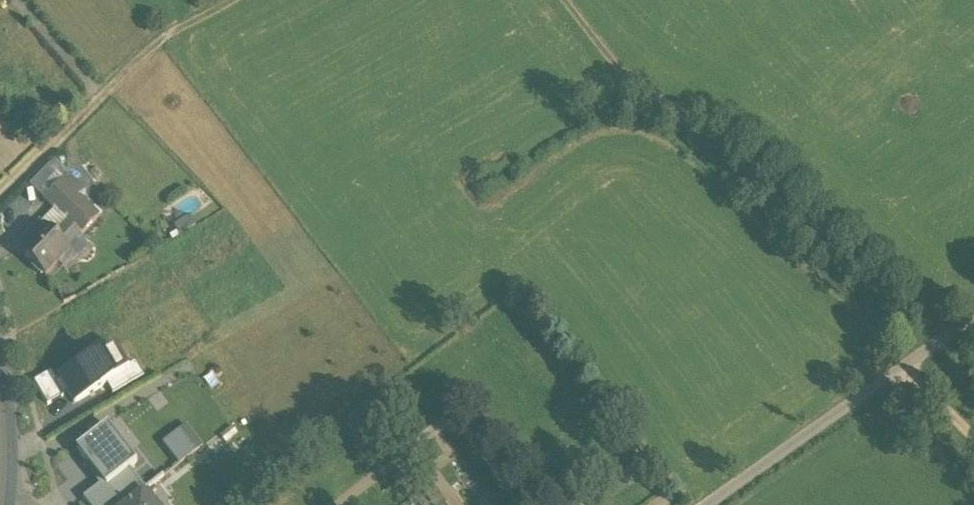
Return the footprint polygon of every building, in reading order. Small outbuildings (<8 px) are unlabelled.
[(98,218),(62,182),(44,201),(54,211),(55,211),(68,224),(80,235),(80,236),(98,218)] [(39,224),(26,237),(31,242),(19,254),(34,268),(33,270),(39,276),(40,274),(44,278),(69,253),(66,250),(80,235),(68,224),(54,238),(39,224)] [(107,385),(130,372),(128,369),(116,349),(57,383),(55,385),(62,398),(69,394),(75,404),(107,385)] [(107,385),(113,396),(144,378),(136,364),(128,369),(130,372),(107,385)] [(34,383),(48,406),(62,398),(55,385),(57,383),(51,373),(34,383)] [(78,451),(107,489),(130,470),(138,464),(109,427),(78,451)] [(196,452),(180,432),(163,445),(179,465),(196,452)] [(107,489),(86,504),(87,504),(129,504),(147,491),(130,470),(107,489)] [(129,504),(156,504),(157,504),(147,491),(129,504)]
